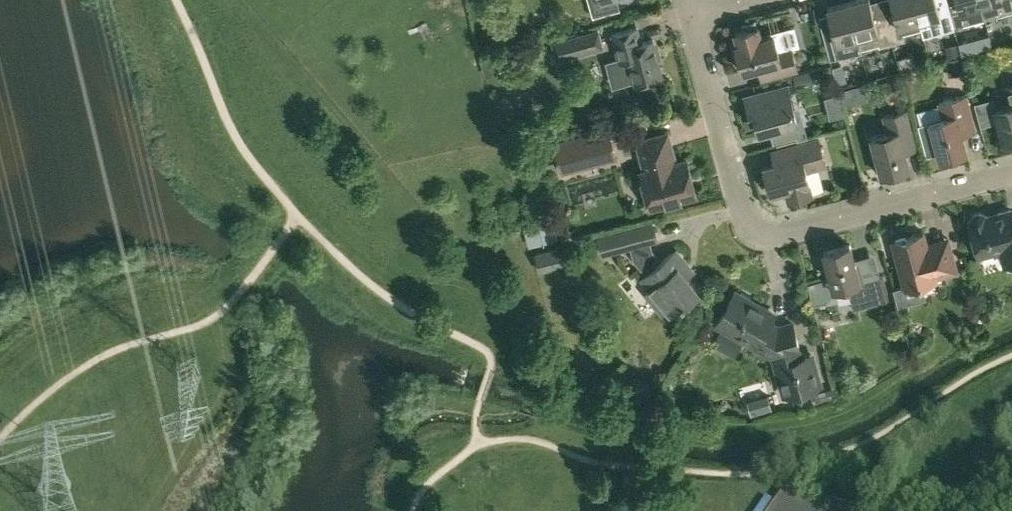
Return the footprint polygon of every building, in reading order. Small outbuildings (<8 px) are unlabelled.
[(618,0),(589,0),(593,16),(620,8),(618,0)] [(886,17),(876,20),(870,0),(851,0),(848,1),(858,36),(861,47),(879,42),(880,45),(892,42),(886,17)] [(919,19),(914,0),(892,0),(896,15),(886,17),(892,42),(905,38),(903,31),(910,29),(909,22),(919,19)] [(950,10),(947,1),(937,3),(936,0),(914,0),(919,19),(923,33),(954,25),(950,10)] [(984,14),(980,0),(958,0),(960,7),(950,10),(954,25),(974,20),(973,17),(984,14)] [(984,14),(995,11),(996,14),(1011,10),(1011,0),(980,0),(984,14)] [(846,39),(858,36),(848,1),(827,6),(834,31),(824,34),(830,58),(850,53),(846,39)] [(735,31),(738,43),(735,44),(742,70),(759,65),(762,78),(797,68),(791,46),(778,49),(774,33),(761,37),(758,25),(756,26),(754,20),(741,24),(743,29),(735,31)] [(637,26),(612,33),(619,59),(609,62),(614,83),(634,77),(636,82),(643,80),(646,82),(654,80),(656,77),(663,75),(653,38),(641,41),(637,26)] [(603,46),(598,28),(552,40),(557,58),(603,46)] [(948,56),(961,52),(959,47),(958,42),(951,43),(945,45),(948,56)] [(1004,46),(1007,58),(1011,57),(1011,43),(1004,46)] [(962,53),(944,58),(949,76),(966,71),(962,53)] [(843,62),(833,65),(838,81),(847,78),(843,62)] [(809,81),(816,79),(814,73),(813,68),(792,73),(793,76),(795,85),(809,81)] [(897,78),(881,82),(886,101),(902,97),(897,78)] [(798,135),(795,122),(798,121),(788,83),(745,95),(752,119),(756,118),(760,131),(775,127),(779,140),(798,135)] [(1004,141),(1011,139),(1011,84),(1004,86),(1009,104),(995,108),(1004,141)] [(939,102),(917,108),(920,122),(919,123),(927,152),(929,152),(928,150),(937,148),(940,158),(967,151),(960,125),(973,121),(966,94),(939,101),(939,102)] [(888,131),(871,135),(881,174),(910,167),(905,149),(917,146),(907,109),(884,115),(888,131)] [(609,129),(555,143),(562,170),(616,156),(609,129)] [(667,131),(638,139),(646,169),(641,170),(651,205),(696,193),(687,158),(675,161),(667,131)] [(812,193),(809,181),(806,169),(826,164),(818,137),(772,150),(775,163),(764,166),(771,192),(786,188),(789,199),(812,193)] [(550,163),(545,146),(516,154),(521,171),(550,163)] [(1011,261),(1011,213),(1011,208),(985,215),(985,212),(980,211),(975,212),(972,216),(972,218),(969,219),(979,255),(1000,249),(1004,263),(1011,261)] [(599,236),(604,253),(631,246),(650,240),(658,238),(653,222),(599,236)] [(924,231),(893,240),(905,286),(936,278),(935,275),(957,270),(948,237),(927,243),(924,231)] [(650,240),(631,246),(634,258),(642,268),(658,256),(652,249),(650,240)] [(850,243),(824,250),(834,287),(847,284),(853,308),(887,299),(880,274),(862,279),(860,270),(858,271),(850,243)] [(558,247),(537,253),(541,269),(563,264),(558,247)] [(676,248),(642,276),(651,287),(646,291),(668,318),(699,291),(686,276),(688,274),(684,268),(687,266),(687,261),(676,248)] [(816,286),(814,279),(807,281),(809,288),(816,286)] [(802,356),(800,348),(793,323),(778,327),(770,322),(774,314),(749,299),(750,297),(741,291),(740,294),(735,291),(717,322),(774,355),(785,394),(819,384),(811,353),(802,356)] [(811,394),(814,405),(836,400),(835,397),(833,389),(811,394)] [(748,400),(752,415),(772,409),(767,394),(748,400)] [(832,501),(785,487),(768,510),(825,510),(832,501)] [(825,510),(862,510),(832,501),(825,510)]
